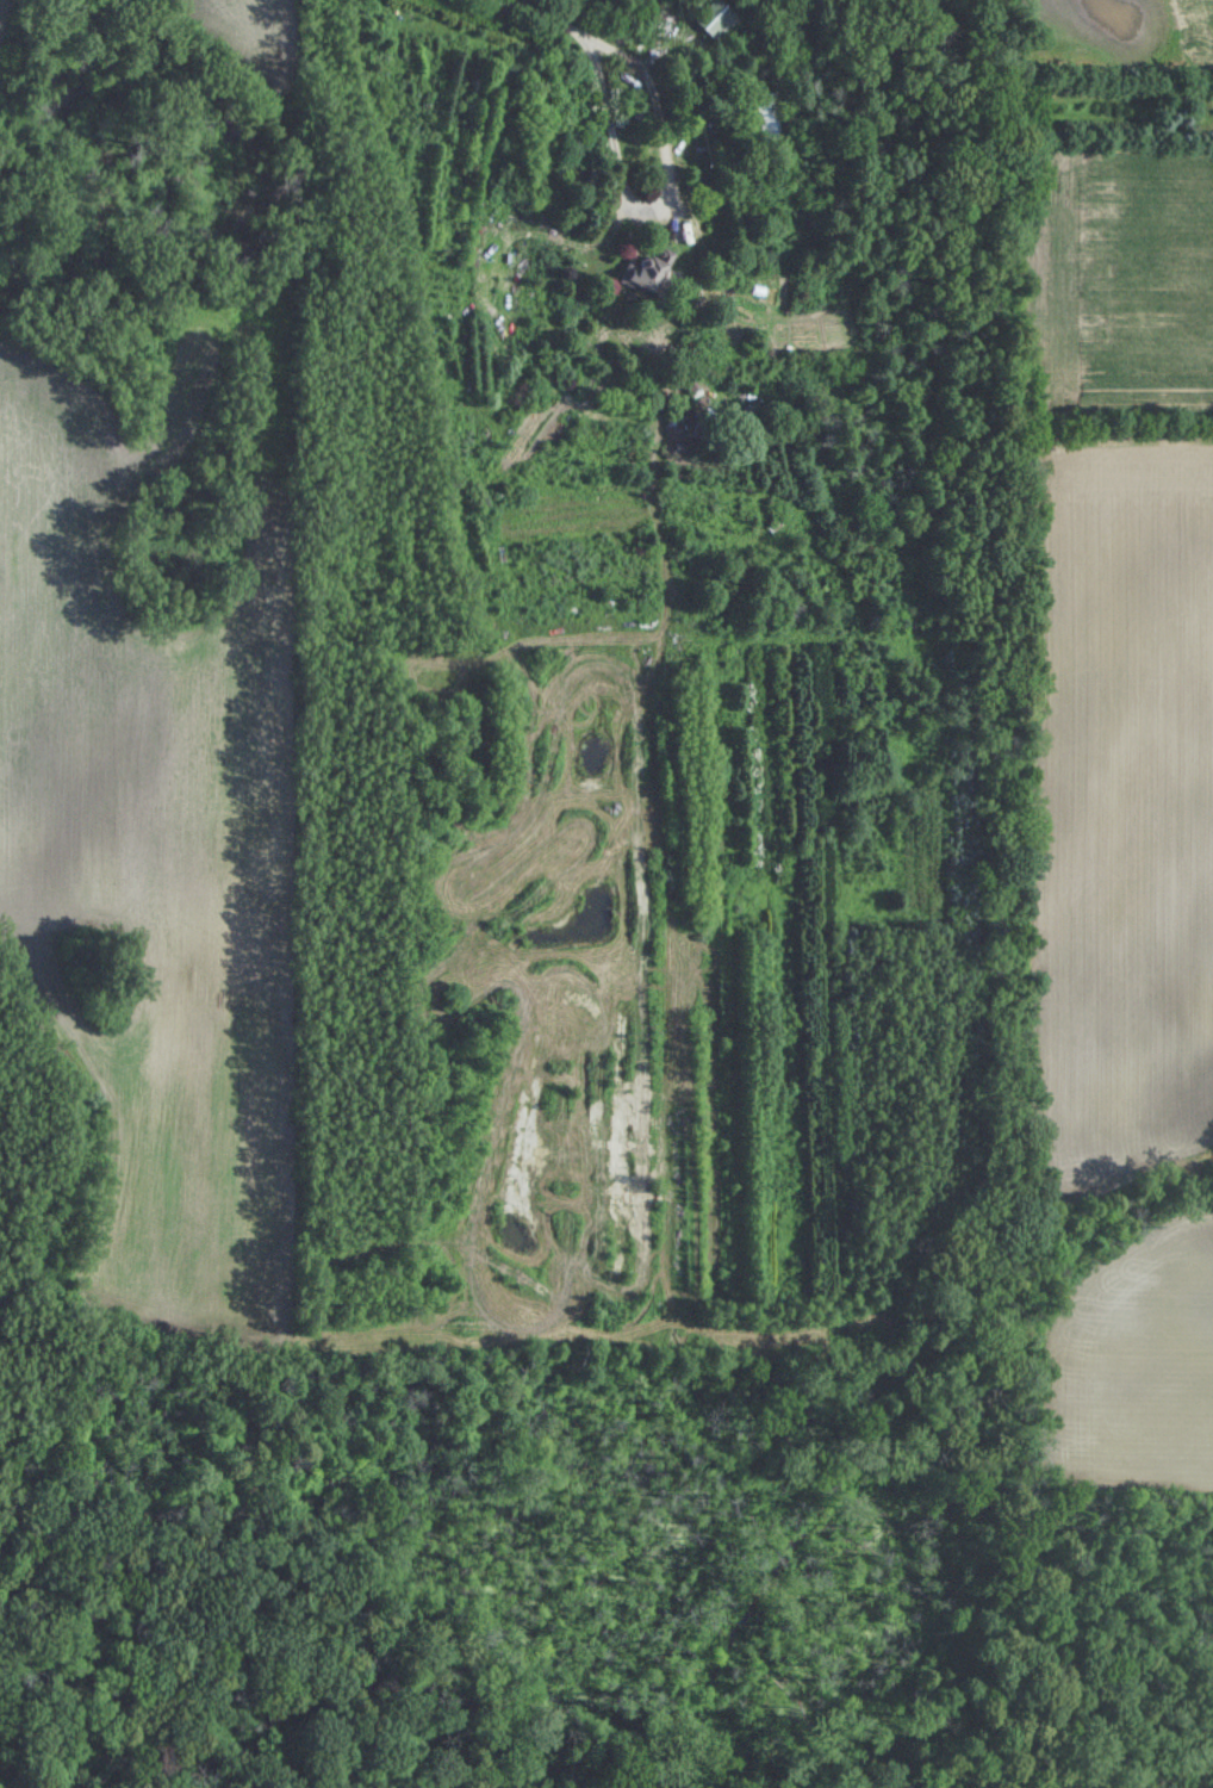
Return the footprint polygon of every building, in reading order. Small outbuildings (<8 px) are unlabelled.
[(719,42),(741,20),(722,0),(715,0),(696,19),(719,42)] [(785,136),(775,90),(753,94),(763,140),(785,136)] [(630,261),(621,278),(654,296),(671,264),(646,250),(638,265),(630,261)]
